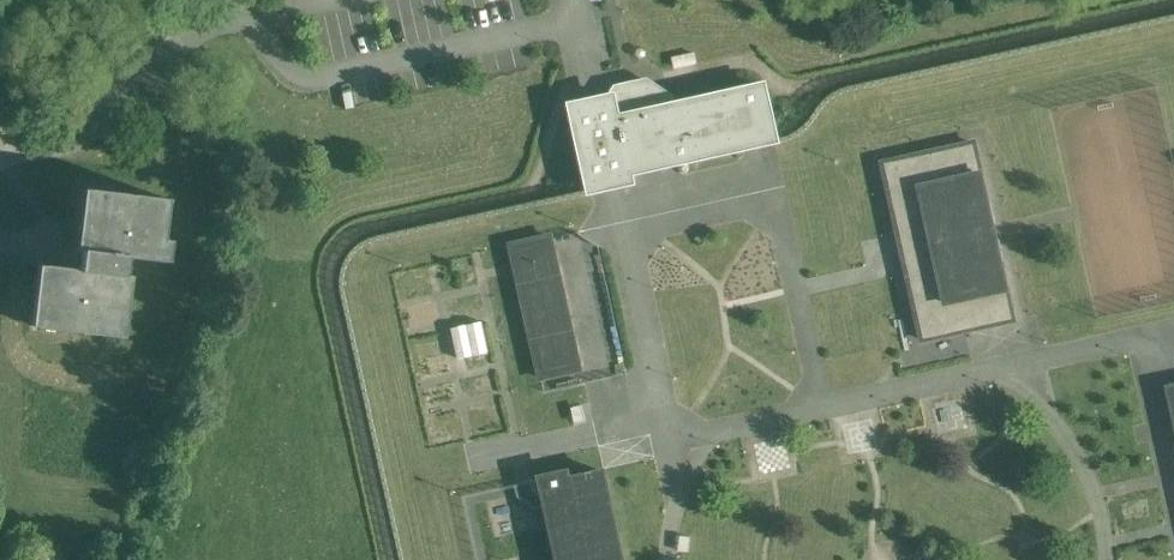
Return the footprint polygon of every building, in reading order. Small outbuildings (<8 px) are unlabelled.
[(667,94),(644,79),(614,85),(608,91),(627,173),(773,140),(761,82),(670,102),(667,94)] [(587,96),(564,101),(585,192),(609,187),(629,182),(627,173),(608,91),(587,96)] [(974,143),(884,164),(923,341),(1014,321),(974,143)] [(169,199),(90,189),(80,269),(46,265),(38,328),(117,337),(127,257),(161,262),(164,239),(168,201),(169,199)] [(550,237),(512,246),(541,379),(580,370),(550,237)] [(483,322),(451,326),(455,357),(487,353),(483,322)] [(569,480),(568,473),(542,479),(560,559),(624,559),(604,472),(569,480)]
